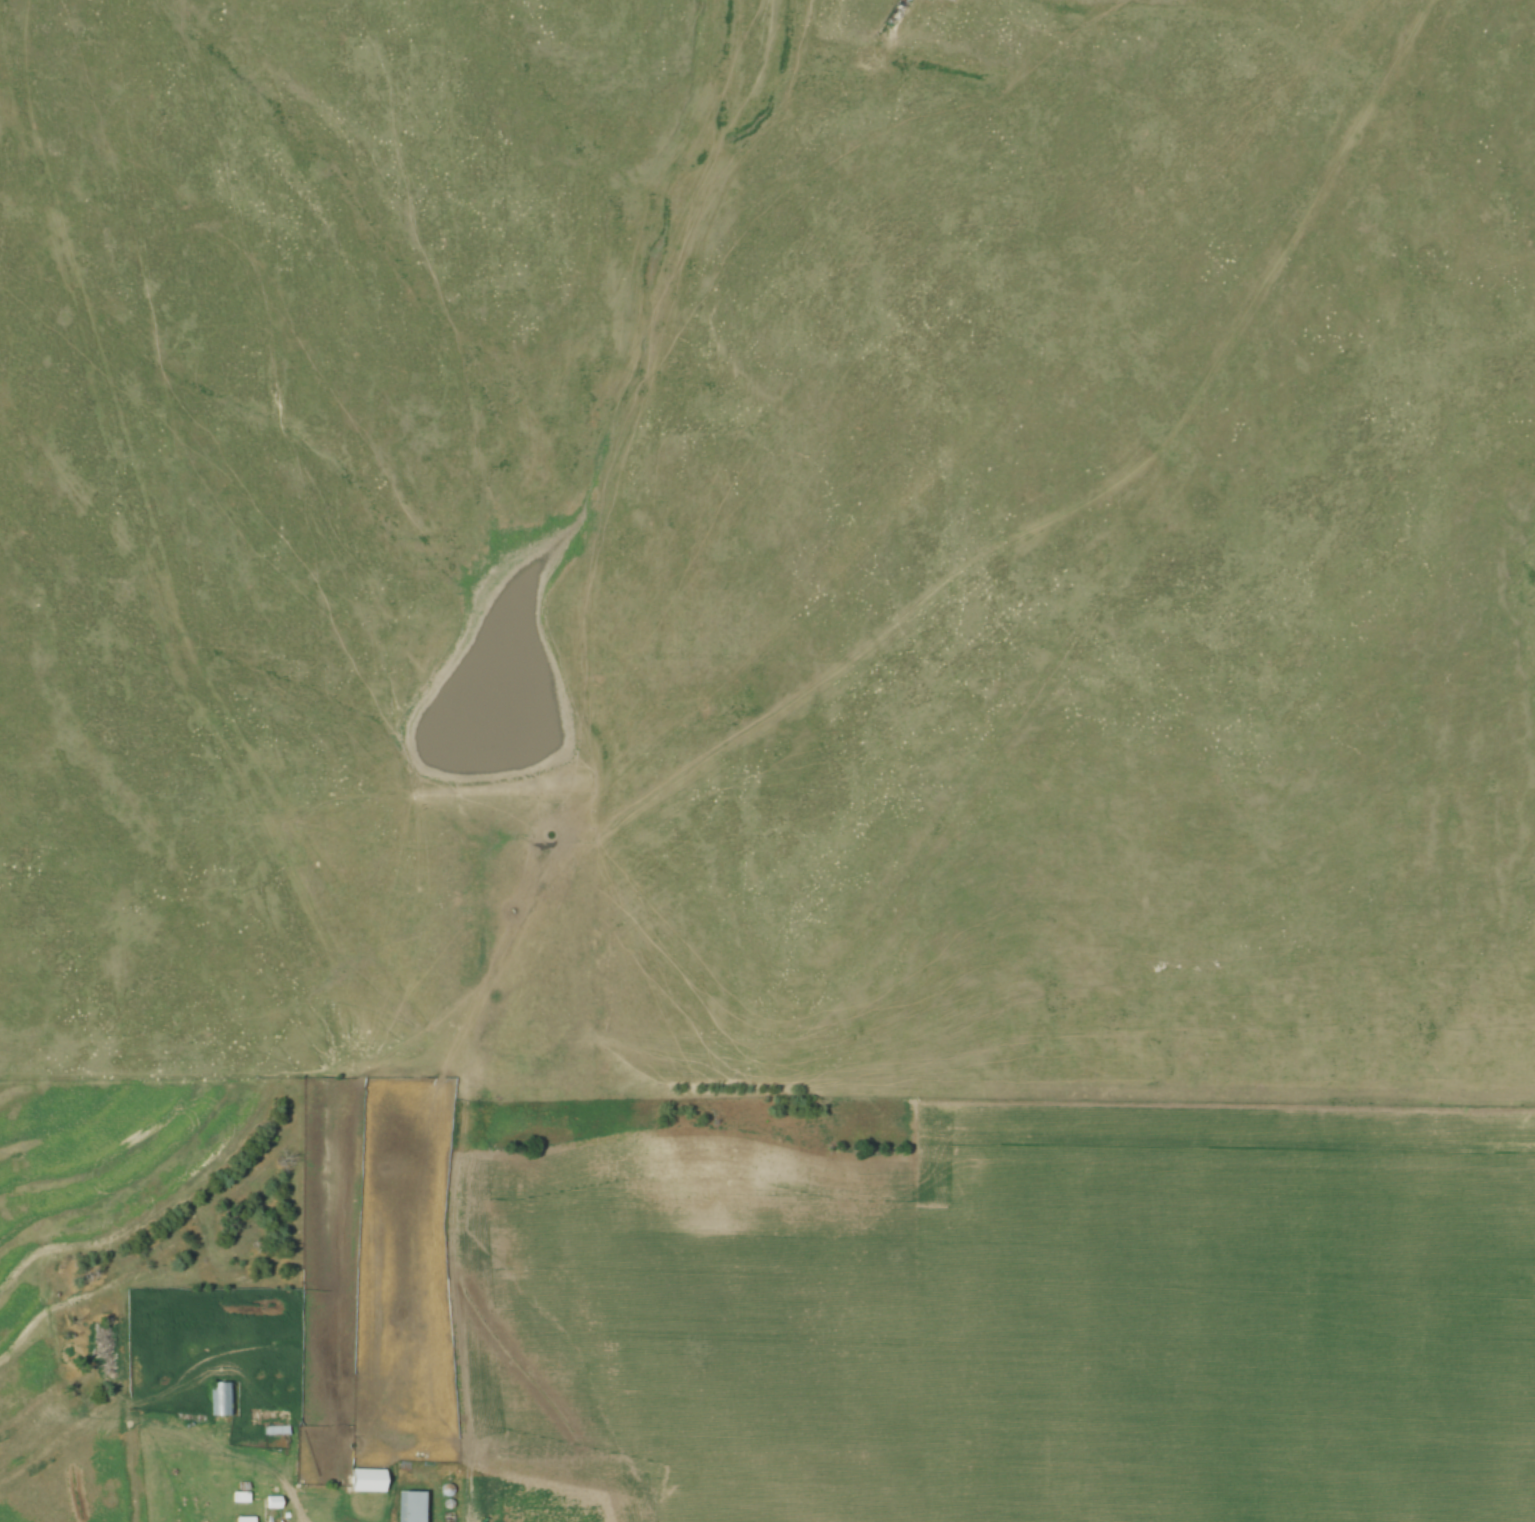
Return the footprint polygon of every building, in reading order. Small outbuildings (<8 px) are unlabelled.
[(210,1383),(210,1416),(232,1416),(232,1383),(210,1383)] [(389,1470),(353,1470),(353,1493),(389,1493),(389,1470)] [(399,1492),(399,1521),(429,1521),(429,1492),(399,1492)]
